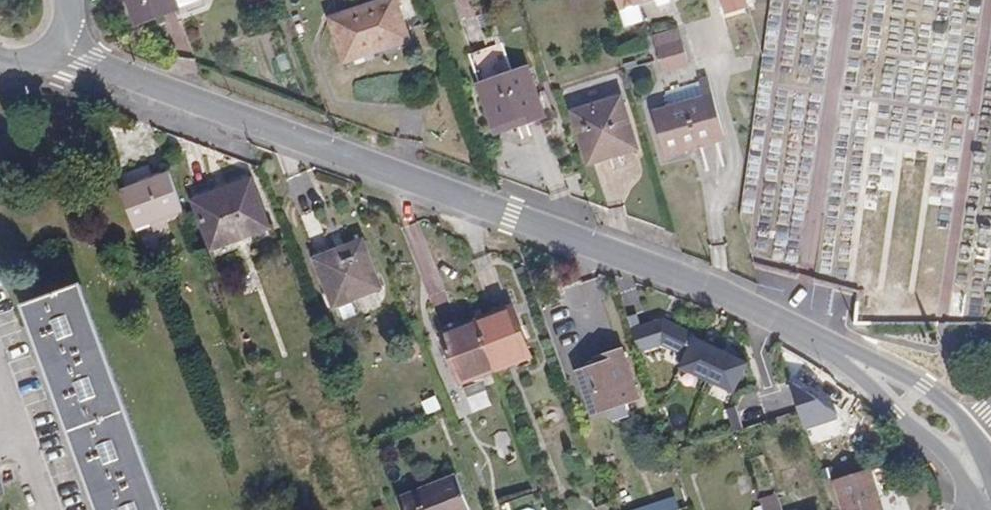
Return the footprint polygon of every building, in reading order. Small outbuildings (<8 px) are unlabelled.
[(138,25),(205,1),(204,0),(128,0),(138,25)] [(331,19),(345,63),(410,41),(397,0),(385,0),(331,19)] [(621,10),(653,0),(618,0),(621,10)] [(727,15),(749,8),(747,0),(723,0),(727,15)] [(761,4),(758,28),(768,30),(771,6),(761,4)] [(752,19),(749,8),(727,15),(731,26),(752,19)] [(680,28),(655,36),(658,46),(683,39),(680,28)] [(658,46),(666,74),(691,66),(683,39),(658,46)] [(504,47),(470,59),(480,85),(514,74),(504,47)] [(545,118),(528,69),(514,74),(480,85),(497,134),(545,118)] [(700,79),(705,98),(656,112),(669,157),(717,142),(715,133),(724,130),(709,77),(700,79)] [(622,96),(574,112),(590,163),(593,163),(599,169),(606,167),(608,158),(639,149),(622,96)] [(122,191),(135,228),(185,211),(173,180),(171,173),(122,191)] [(253,180),(193,201),(212,250),(271,228),(253,180)] [(384,289),(364,239),(348,246),(350,252),(317,265),(335,308),(384,289)] [(348,246),(315,259),(317,265),(350,252),(348,246)] [(25,306),(100,509),(165,509),(82,284),(25,306)] [(532,357),(513,306),(477,320),(488,350),(496,371),(532,357)] [(736,394),(750,363),(694,338),(697,329),(664,315),(630,327),(641,354),(665,345),(682,353),(676,368),(736,394)] [(477,320),(442,334),(461,384),(496,371),(488,350),(477,320)] [(593,414),(640,398),(624,349),(607,355),(610,362),(597,366),(579,372),(593,414)] [(607,355),(595,360),(597,366),(610,362),(607,355)] [(437,396),(423,401),(428,414),(441,408),(437,396)] [(838,482),(846,509),(885,509),(877,485),(890,482),(885,467),(838,482)] [(401,499),(405,509),(469,509),(456,477),(401,499)] [(776,494),(759,499),(761,506),(762,509),(781,509),(776,494)]
